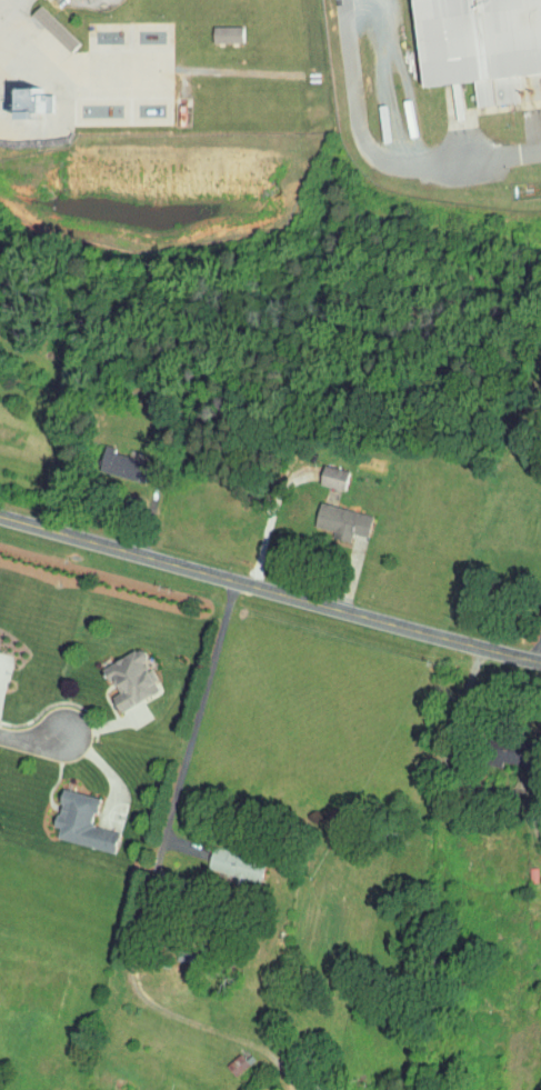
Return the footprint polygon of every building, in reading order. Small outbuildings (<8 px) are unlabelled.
[(25,0),(21,0),(14,8),(54,46),(63,36),(25,0)] [(401,81),(456,75),(459,100),(502,96),(500,82),(505,81),(504,68),(540,64),(540,0),(393,0),(401,81)] [(227,19),(195,20),(195,36),(227,36),(227,19)] [(22,113),(21,106),(38,106),(37,88),(27,89),(27,82),(0,83),(0,114),(22,113)] [(121,473),(127,453),(98,445),(99,440),(89,437),(82,462),(121,473)] [(332,463),(308,457),(303,477),(327,483),(332,463)] [(356,507),(303,496),(298,519),(318,523),(316,531),(334,535),(336,526),(352,530),(356,507)] [(103,705),(144,681),(126,652),(130,650),(123,639),(86,661),(101,686),(94,690),(103,705)] [(40,830),(97,846),(102,825),(74,818),(81,791),(46,781),(36,818),(43,819),(40,830)] [(190,863),(243,877),(249,853),(196,839),(190,863)]
